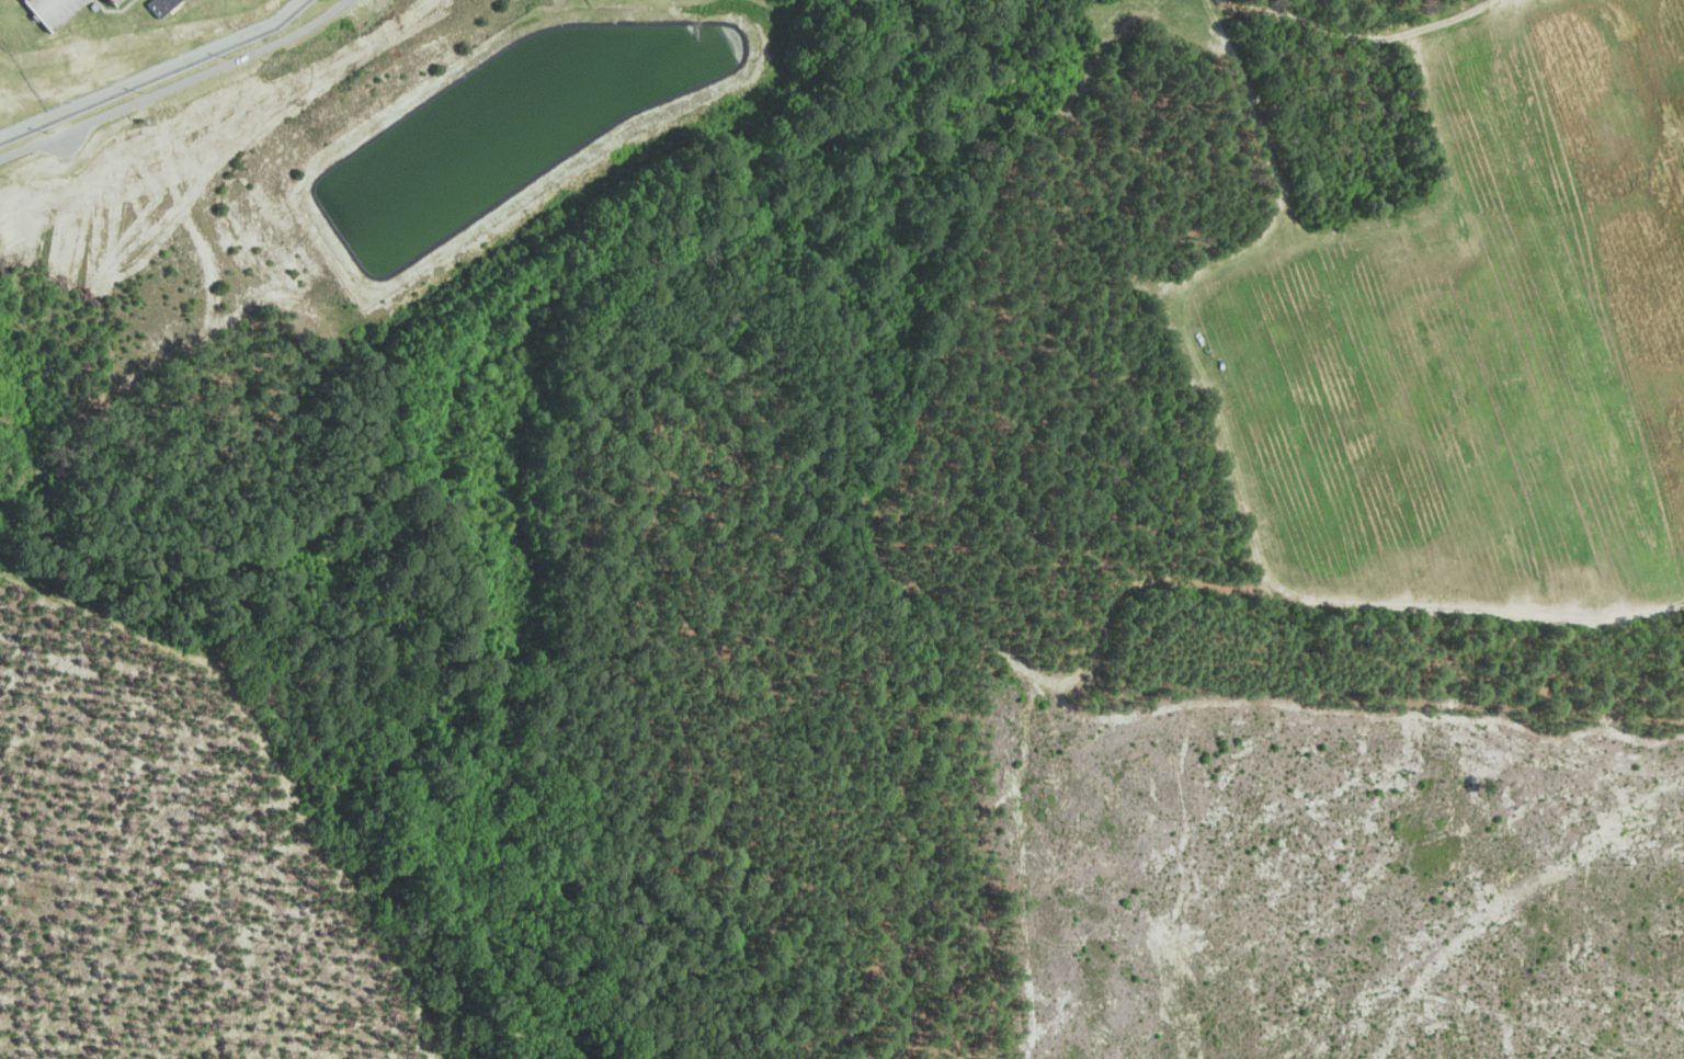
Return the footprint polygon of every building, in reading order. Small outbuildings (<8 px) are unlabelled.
[(22,2),(47,34),(89,0),(25,0),(22,2)] [(146,5),(158,21),(183,0),(153,0),(146,5)]
